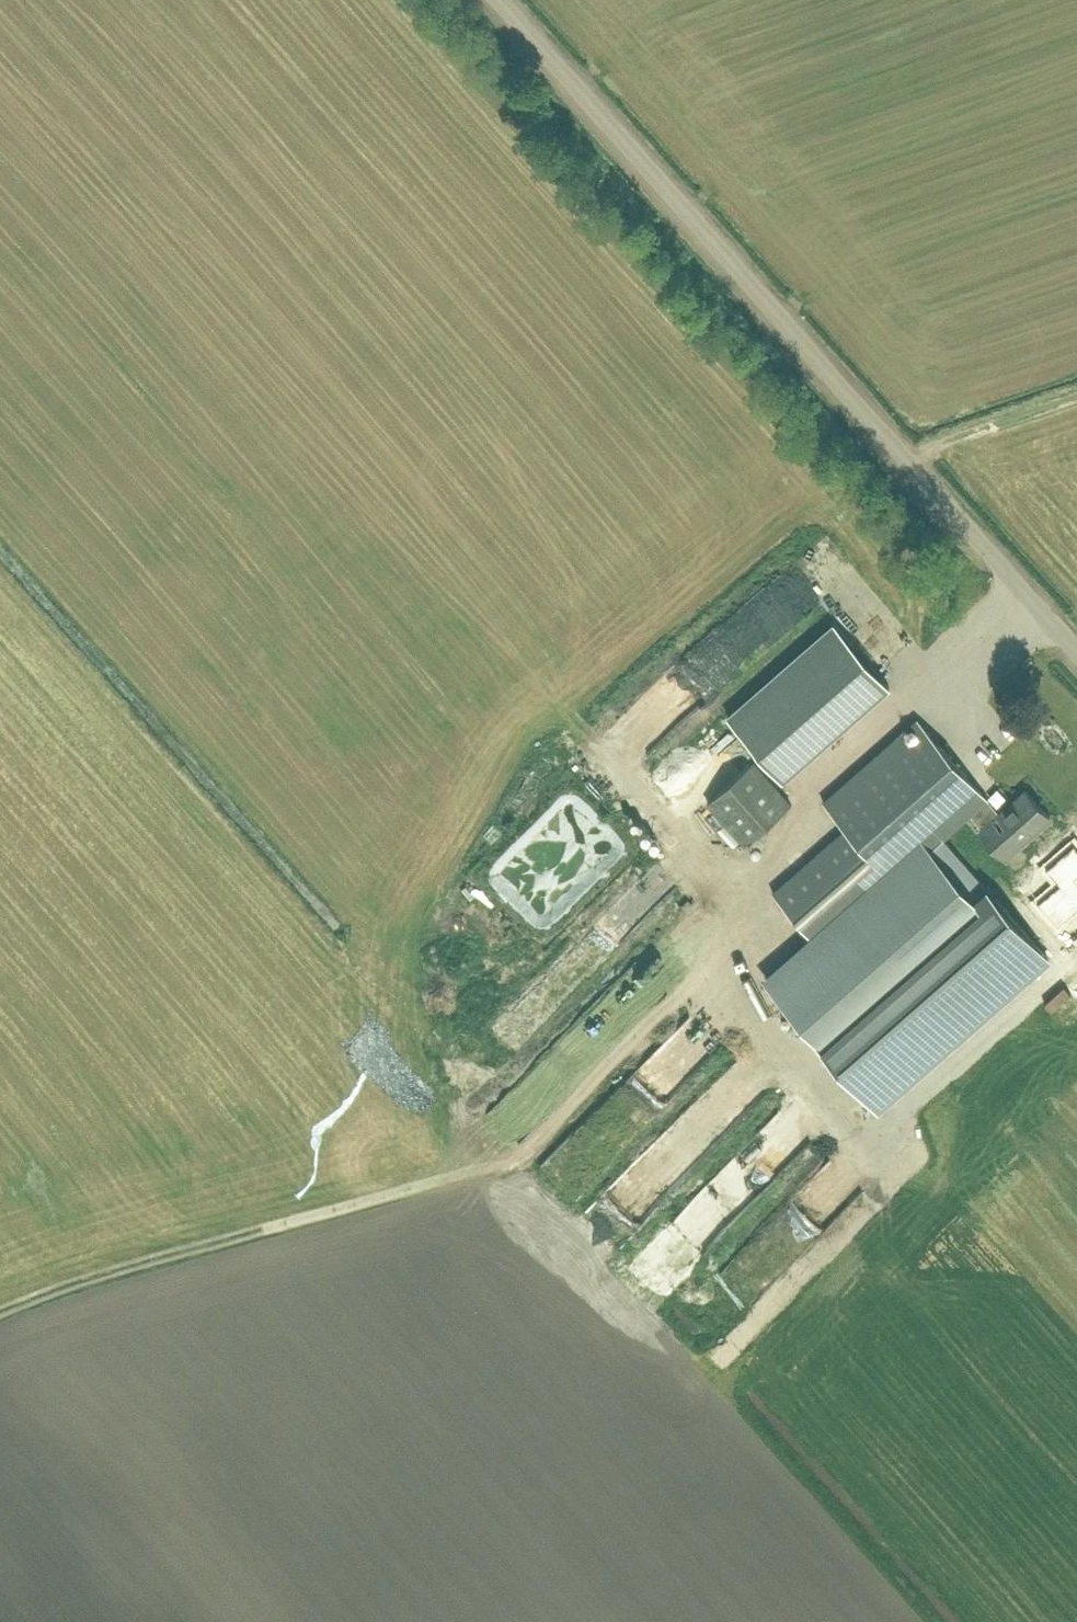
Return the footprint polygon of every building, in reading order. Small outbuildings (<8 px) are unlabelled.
[(874,669),(831,620),(725,714),(768,763),(874,669)] [(812,935),(764,977),(815,1035),(973,897),(931,849),(972,813),(983,827),(980,829),(1005,858),(1051,817),(1026,788),(999,812),(917,719),(825,800),(848,827),(774,891),(812,935)] [(725,771),(752,751),(742,739),(716,759),(725,771)] [(793,803),(756,761),(708,803),(745,845),(793,803)] [(1032,904),(1052,927),(1074,908),(1076,912),(1076,855),(1069,845),(1041,870),(1054,885),(1032,904)] [(642,892),(656,909),(684,886),(670,869),(642,892)] [(1008,906),(997,898),(987,912),(998,920),(1008,906)] [(703,1248),(800,1151),(786,1136),(780,1142),(766,1128),(675,1220),(703,1248)]
